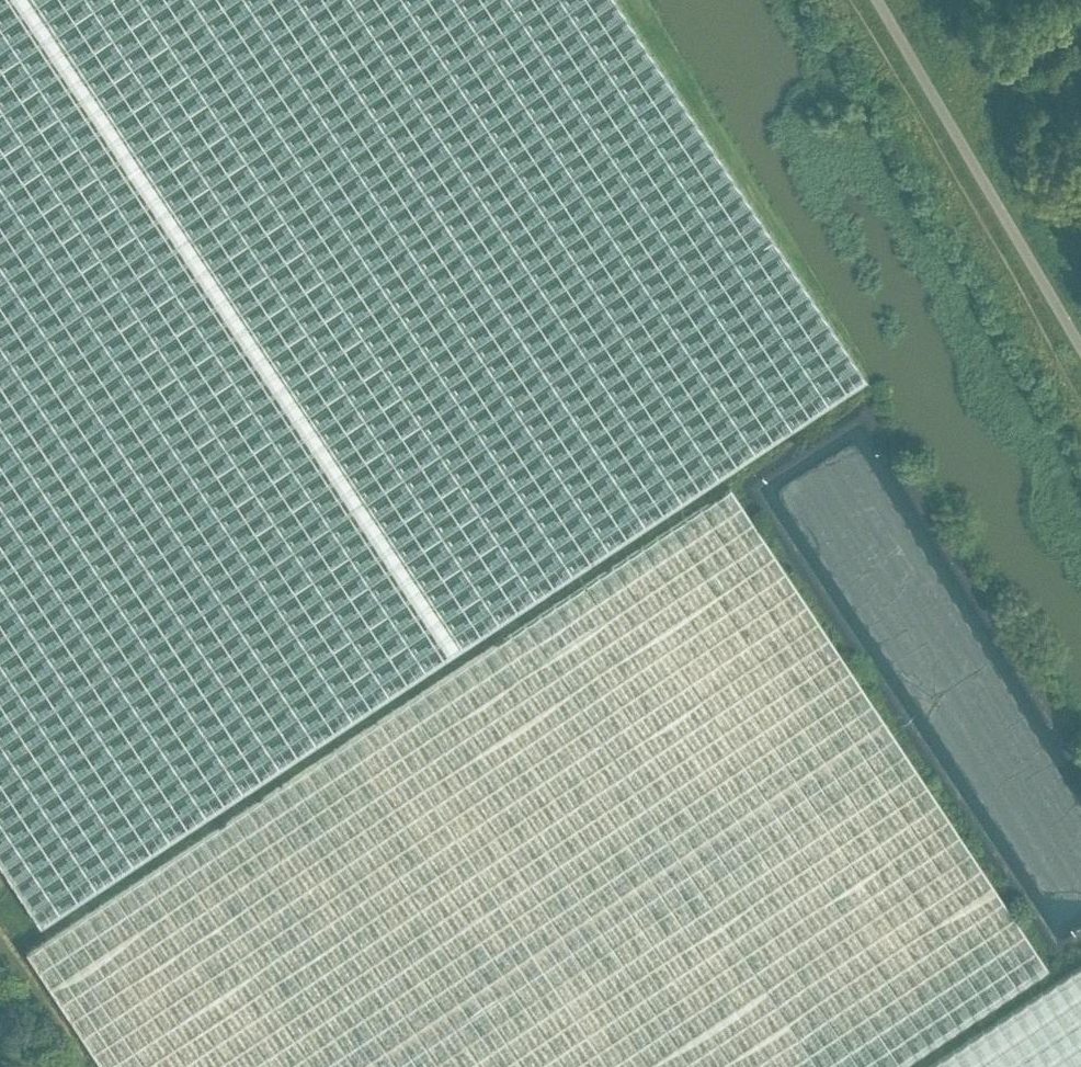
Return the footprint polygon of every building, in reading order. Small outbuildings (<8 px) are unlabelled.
[(42,925),(867,380),(616,0),(0,0),(0,861),(42,925)] [(1049,964),(733,486),(27,952),(103,1066),(893,1066),(1049,964)] [(926,1066),(1080,1066),(1080,965),(926,1066)]
